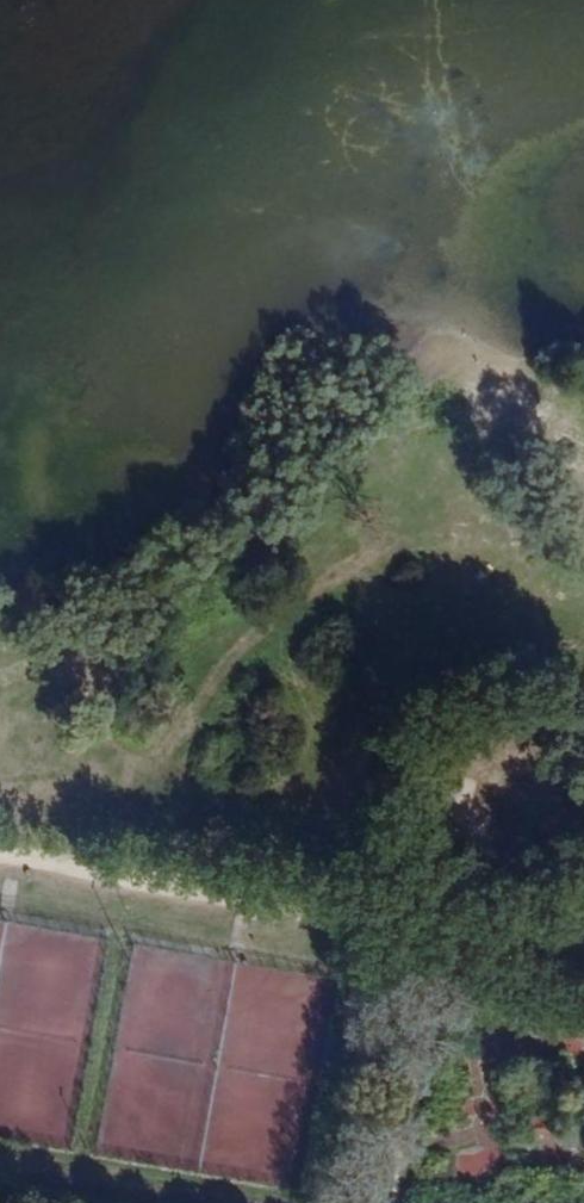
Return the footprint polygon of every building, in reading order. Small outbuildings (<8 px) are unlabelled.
[(501,1175),(493,1029),(466,1031),(472,1139),(456,1140),(458,1178),(501,1175)]
